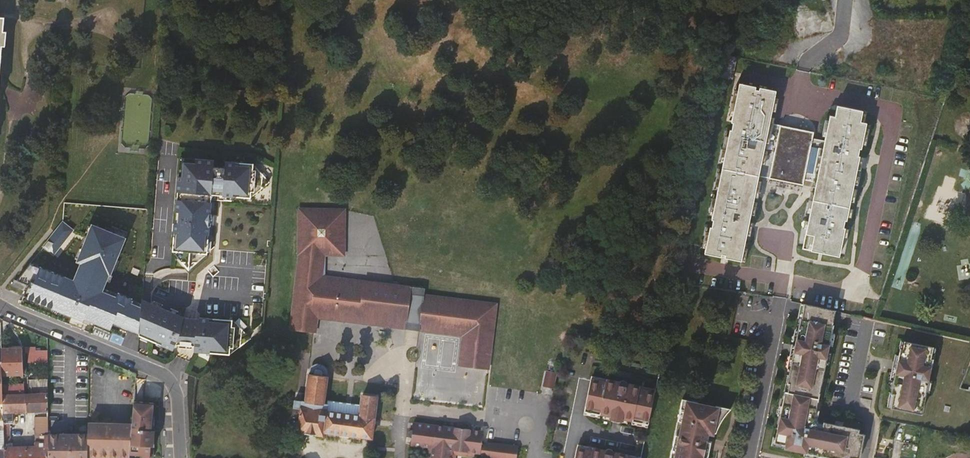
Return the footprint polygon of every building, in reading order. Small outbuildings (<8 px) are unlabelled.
[(756,88),(739,85),(738,92),(732,117),(731,124),(733,125),(731,132),(729,132),(728,138),(723,164),(720,174),(717,191),(715,200),(712,216),(711,221),(713,221),(711,228),(709,228),(708,233),(705,250),(704,255),(720,258),(720,257),(724,258),(724,259),(740,263),(741,262),(743,249),(746,236),(748,223),(750,215),(753,203),(753,198),(757,182),(758,178),(768,180),(801,186),(802,187),(803,181),(804,177),(816,179),(815,184),(813,193),(809,214),(807,222),(806,230),(802,250),(838,258),(842,238),(844,230),(843,229),(844,221),(846,221),(847,218),(848,209),(850,203),(853,190),(853,186),(855,177),(857,171),(859,158),(858,158),(859,150),(861,151),(862,145),(865,129),(866,125),(864,124),(860,124),(862,115),(863,112),(837,107),(835,118),(830,117),(829,122),(825,138),(824,143),(812,140),(814,134),(770,125),(772,113),(775,99),(776,93),(759,89),(759,91),(755,90),(756,88)] [(729,116),(732,117),(738,92),(734,91),(729,116)] [(719,163),(723,164),(728,138),(725,137),(719,163)] [(250,194),(269,178),(253,159),(225,158),(225,164),(213,163),(214,156),(195,155),(195,159),(183,158),(182,175),(176,174),(174,210),(180,211),(179,222),(173,221),(170,249),(187,268),(206,252),(208,224),(209,211),(210,196),(205,191),(210,186),(215,191),(250,194)] [(800,193),(801,186),(768,180),(767,186),(800,193)] [(205,191),(210,196),(215,191),(210,186),(205,191)] [(353,214),(308,213),(308,259),(298,334),(323,337),(327,316),(472,333),(468,370),(489,372),(498,307),(426,297),(427,290),(328,276),(331,257),(351,257),(353,214)] [(72,232),(62,224),(44,246),(48,250),(47,251),(52,256),(72,232)] [(30,264),(17,282),(28,286),(24,297),(84,321),(84,319),(111,330),(112,326),(138,336),(141,304),(123,297),(122,301),(103,293),(127,234),(112,227),(109,233),(92,226),(77,262),(81,264),(74,282),(30,264)] [(26,286),(14,281),(12,287),(24,292),(26,286)] [(182,318),(182,317),(149,303),(145,302),(141,300),(141,304),(138,336),(143,338),(172,350),(174,345),(179,332),(182,318)] [(804,307),(801,321),(800,321),(787,385),(789,386),(787,394),(785,393),(775,444),(785,446),(785,450),(830,457),(851,457),(860,457),(865,435),(858,433),(859,430),(824,423),(823,428),(817,427),(814,421),(832,326),(831,326),(834,312),(804,307)] [(230,354),(250,338),(233,319),(198,317),(198,319),(195,334),(194,346),(193,352),(230,354)] [(195,334),(198,319),(191,318),(182,318),(179,332),(174,345),(185,346),(194,346),(195,334)] [(932,347),(904,342),(902,350),(900,349),(891,394),(894,394),(892,408),(922,414),(932,359),(930,358),(932,347)] [(47,352),(27,353),(27,358),(31,358),(31,364),(47,364),(47,352)] [(302,402),(300,422),(298,433),(323,437),(324,434),(388,442),(392,410),(382,409),(381,412),(373,411),(375,398),(361,396),(359,409),(325,404),(328,374),(327,370),(324,367),(320,365),(315,366),(312,368),(310,371),(307,397),(306,402),(302,402)] [(555,386),(557,371),(546,370),(545,385),(555,386)] [(24,373),(1,373),(2,392),(24,392),(24,373)] [(47,410),(47,378),(29,378),(29,392),(29,411),(47,410)] [(654,392),(590,380),(583,412),(647,424),(654,392)] [(26,411),(26,392),(24,392),(2,392),(2,410),(3,421),(9,421),(13,421),(13,411),(26,411)] [(134,401),(129,456),(151,457),(153,457),(152,401),(134,401)] [(292,421),(300,422),(302,402),(294,401),(292,421)] [(709,452),(705,451),(706,444),(708,434),(715,435),(722,422),(730,411),(682,401),(680,411),(684,412),(676,450),(672,449),(670,457),(708,457),(709,452)] [(47,418),(47,416),(34,417),(34,447),(34,457),(48,457),(47,434),(47,418)] [(478,455),(481,431),(412,421),(411,429),(406,433),(410,438),(409,445),(426,448),(425,457),(454,457),(455,452),(478,455)] [(129,456),(131,427),(119,427),(119,423),(99,423),(99,427),(88,427),(88,433),(88,455),(129,456)] [(88,455),(88,433),(47,434),(48,457),(87,457),(88,455)] [(26,447),(12,448),(12,442),(9,442),(9,436),(3,435),(4,448),(4,457),(26,457),(26,447)] [(34,447),(26,447),(26,457),(34,457),(34,447)] [(577,448),(574,457),(629,457),(577,448)]
